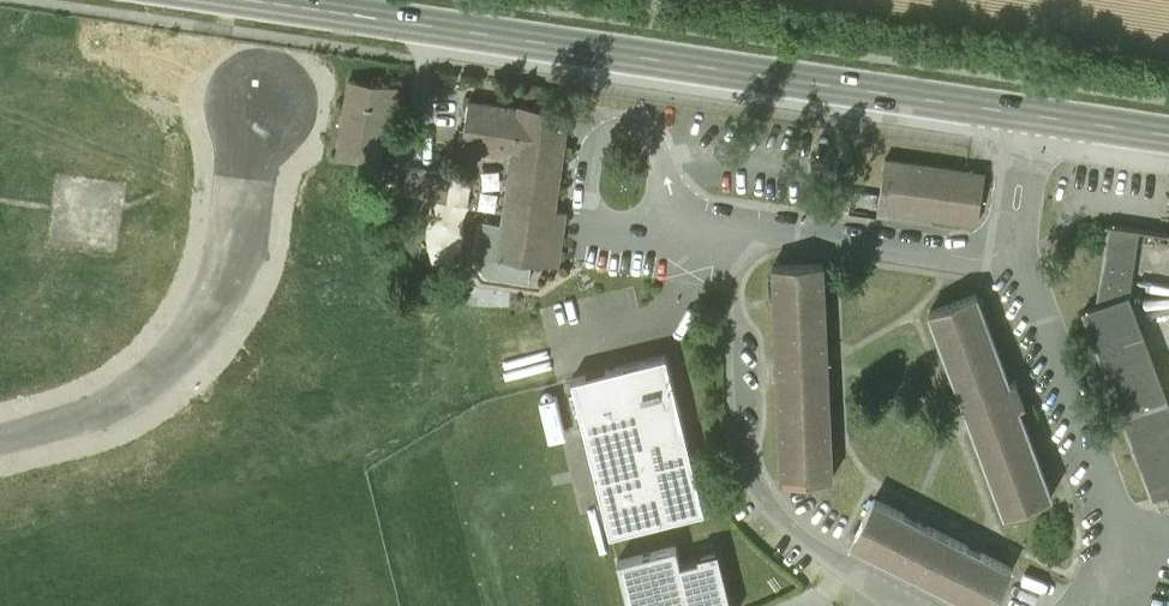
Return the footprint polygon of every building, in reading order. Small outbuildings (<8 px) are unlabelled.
[(399,86),(348,78),(337,155),(381,162),(384,143),(389,109),(395,110),(399,86)] [(558,188),(569,109),(519,102),(519,107),(470,100),(467,120),(463,146),(512,154),(510,167),(503,217),(498,255),(530,259),(558,263),(566,208),(555,207),(558,188)] [(972,168),(885,156),(878,206),(965,218),(966,207),(980,206),(983,184),(970,178),(972,168)] [(419,195),(423,167),(407,164),(403,193),(419,195)] [(450,171),(423,167),(419,195),(446,200),(450,171)] [(1010,211),(1021,212),(1022,202),(1021,198),(1017,196),(1013,197),(1011,201),(1010,211)] [(528,278),(530,259),(498,255),(503,217),(484,214),(478,257),(486,272),(528,278)] [(1108,225),(1096,304),(1082,309),(1152,496),(1168,489),(1168,404),(1127,292),(1136,229),(1108,225)] [(831,477),(822,261),(772,263),(781,479),(831,477)] [(1010,381),(977,291),(929,309),(1005,512),(1053,494),(1020,405),(1025,403),(1016,379),(1010,381)] [(704,509),(666,354),(572,377),(611,532),(704,509)] [(874,497),(851,542),(976,605),(992,605),(1012,567),(874,497)] [(629,605),(732,605),(718,549),(698,554),(699,558),(680,563),(676,545),(617,560),(629,605)]
